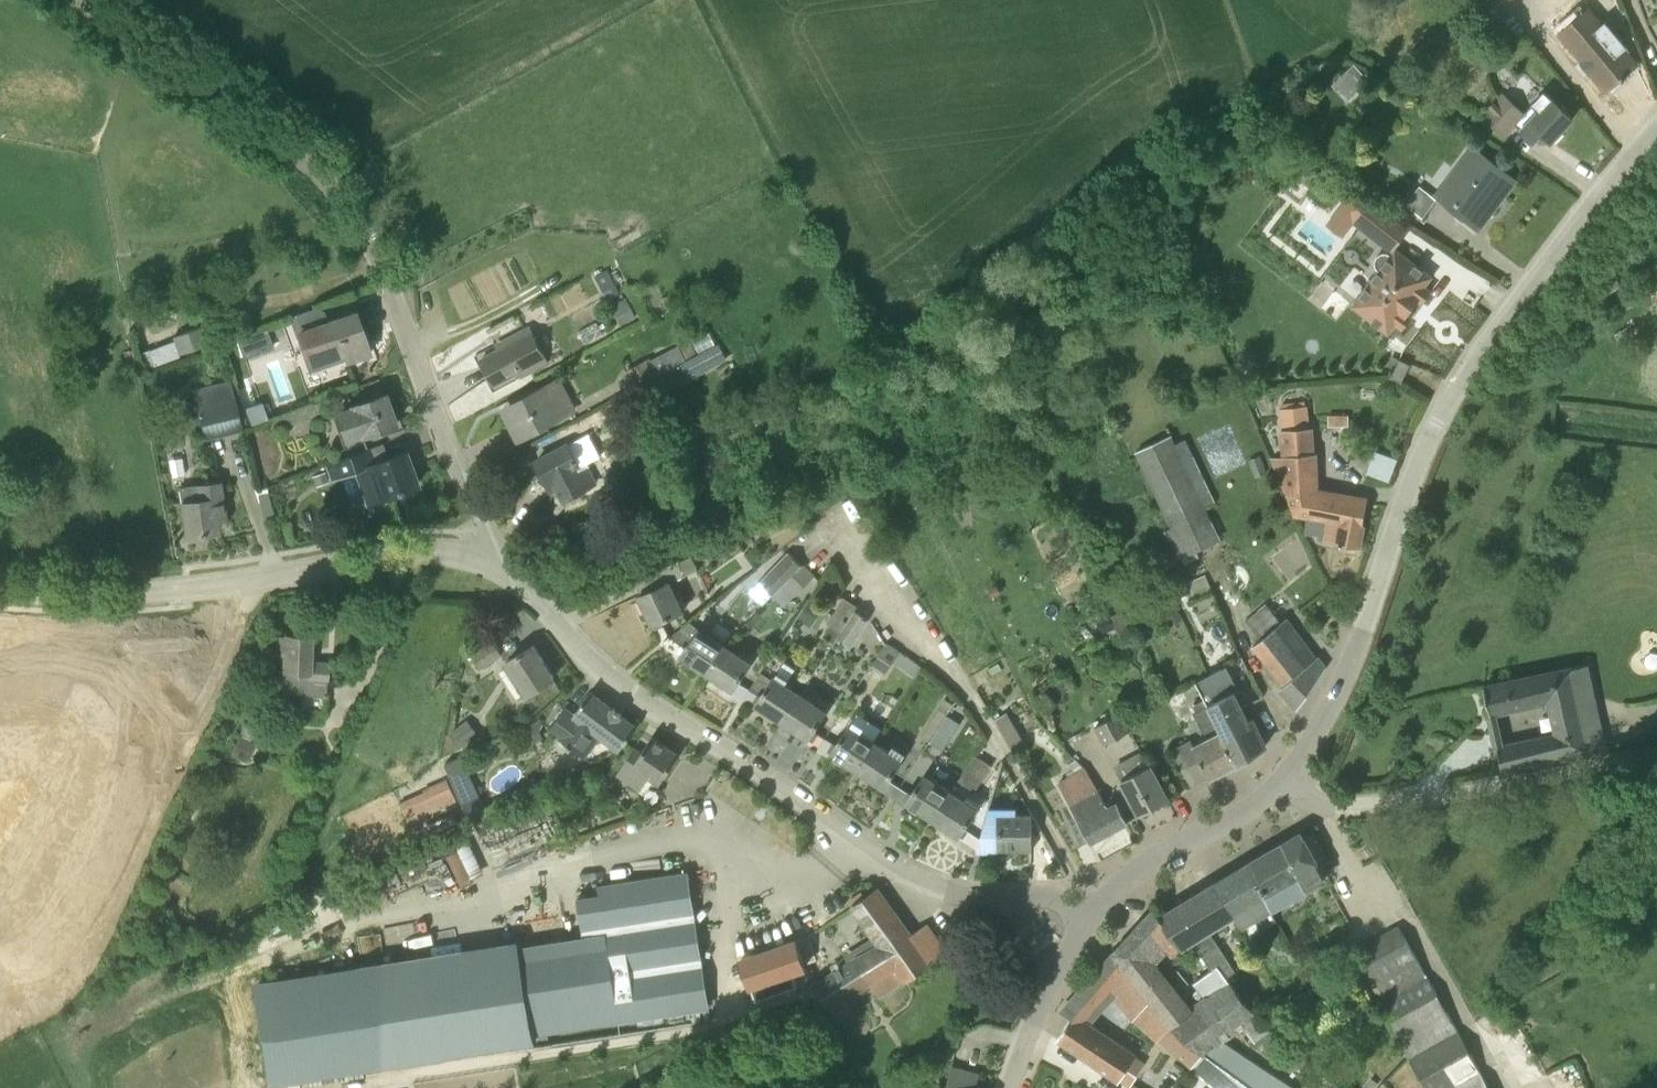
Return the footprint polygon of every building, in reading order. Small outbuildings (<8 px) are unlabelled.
[(1610,36),(1587,9),(1561,31),(1592,68),(1591,69),(1608,88),(1636,64),(1627,53),(1631,50),(1615,32),(1610,36)] [(1647,26),(1656,44),(1656,18),(1649,25),(1647,26)] [(1353,65),(1349,69),(1332,84),(1344,97),(1361,82),(1360,80),(1365,75),(1363,72),(1357,67),(1354,64),(1353,65)] [(1544,89),(1532,103),(1523,112),(1502,93),(1480,115),(1505,138),(1517,125),(1534,140),(1541,132),(1551,141),(1574,118),(1544,89)] [(1498,191),(1503,195),(1516,179),(1473,146),(1443,185),(1424,170),(1400,202),(1425,221),(1442,199),(1474,223),(1498,191)] [(1382,242),(1399,220),(1370,198),(1353,219),(1382,242)] [(1422,302),(1431,290),(1425,285),(1432,276),(1396,248),(1353,304),(1389,332),(1396,322),(1402,327),(1411,316),(1407,313),(1418,299),(1422,302)] [(608,270),(597,277),(610,299),(621,293),(608,270)] [(669,310),(679,305),(674,293),(663,297),(669,310)] [(626,298),(615,305),(625,324),(637,318),(626,298)] [(331,320),(329,314),(317,308),(296,315),(303,332),(320,326),(332,357),(344,353),(347,361),(370,353),(355,311),(331,320)] [(181,355),(209,344),(202,326),(174,337),(181,355)] [(523,377),(548,364),(530,327),(504,340),(507,345),(482,358),(496,384),(520,372),(523,377)] [(700,353),(716,344),(709,331),(693,340),(700,353)] [(634,390),(653,381),(698,356),(691,343),(681,348),(680,347),(652,360),(652,358),(625,373),(634,390)] [(698,356),(653,381),(660,395),(727,359),(719,345),(698,356)] [(1411,363),(1400,358),(1397,365),(1394,369),(1391,375),(1402,381),(1411,363)] [(524,436),(559,417),(577,407),(562,378),(508,406),(524,436)] [(204,436),(242,427),(231,380),(192,389),(204,436)] [(345,444),(362,438),(363,436),(396,424),(384,393),(351,405),(352,406),(334,413),(345,444)] [(298,421),(329,409),(325,398),(288,413),(291,421),(297,419),(298,421)] [(244,407),(250,425),(268,418),(262,401),(244,407)] [(1282,431),(1311,427),(1308,405),(1280,408),(1282,431)] [(1314,453),(1311,427),(1282,431),(1280,431),(1282,455),(1270,458),(1294,515),(1307,517),(1306,534),(1317,535),(1316,539),(1325,540),(1360,546),(1367,503),(1315,494),(1318,474),(1317,474),(1316,453),(1314,453)] [(1175,444),(1172,436),(1137,453),(1172,529),(1166,532),(1179,560),(1182,559),(1188,571),(1203,564),(1197,552),(1221,540),(1205,506),(1216,501),(1186,439),(1175,444)] [(578,466),(575,461),(577,460),(568,444),(537,460),(552,489),(558,486),(565,499),(597,482),(587,462),(578,466)] [(1392,478),(1401,456),(1378,448),(1370,469),(1392,478)] [(377,462),(372,449),(327,465),(333,482),(357,473),(367,503),(417,485),(405,452),(377,462)] [(1260,456),(1250,460),(1257,478),(1267,474),(1260,456)] [(317,485),(329,480),(325,471),(313,475),(317,485)] [(186,536),(218,530),(216,512),(224,511),(220,481),(178,487),(186,536)] [(784,584),(805,564),(812,557),(800,544),(772,572),(784,584)] [(638,596),(660,645),(669,637),(661,620),(683,610),(671,584),(686,577),(679,562),(635,581),(641,594),(638,596)] [(794,595),(816,574),(805,564),(784,584),(794,595)] [(1206,575),(1183,584),(1190,601),(1213,591),(1206,575)] [(828,624),(841,633),(856,611),(859,608),(845,599),(828,624)] [(800,619),(811,627),(822,610),(812,602),(800,619)] [(1275,628),(1282,622),(1267,604),(1243,624),(1258,641),(1254,645),(1273,669),(1295,652),(1275,628)] [(856,611),(841,633),(839,636),(853,645),(869,620),(856,611)] [(1178,611),(1163,618),(1167,628),(1182,621),(1178,611)] [(1103,632),(1115,627),(1119,637),(1132,632),(1123,612),(1110,617),(1099,622),(1103,632)] [(1284,620),(1282,622),(1275,628),(1295,652),(1273,669),(1285,683),(1281,688),(1299,707),(1327,667),(1318,656),(1315,658),(1307,647),(1305,648),(1284,620)] [(685,648),(669,637),(660,645),(706,674),(725,645),(698,628),(685,648)] [(326,694),(327,679),(328,662),(311,661),(312,636),(284,634),(282,692),(326,694)] [(479,669),(502,654),(493,641),(471,656),(479,669)] [(528,694),(555,677),(534,645),(507,662),(528,694)] [(744,699),(750,690),(739,682),(752,662),(725,645),(706,674),(744,699)] [(886,676),(899,653),(900,652),(888,645),(874,667),(886,676)] [(918,679),(924,671),(925,668),(913,660),(905,671),(918,679)] [(1209,696),(1241,761),(1266,745),(1253,718),(1249,720),(1236,693),(1240,691),(1227,665),(1207,675),(1200,678),(1209,696)] [(1583,724),(1571,667),(1484,686),(1491,716),(1547,704),(1554,730),(1505,743),(1498,745),(1503,771),(1604,749),(1598,721),(1583,724)] [(744,699),(782,723),(801,694),(774,677),(761,697),(750,690),(744,699)] [(613,708),(611,707),(591,692),(574,714),(566,707),(550,729),(560,737),(559,738),(584,757),(601,735),(620,750),(638,727),(622,715),(623,714),(613,707),(613,708)] [(801,694),(782,723),(819,747),(825,738),(814,731),(827,711),(801,694)] [(1241,761),(1209,696),(1190,706),(1207,735),(1198,739),(1173,748),(1182,766),(1192,785),(1209,776),(1210,778),(1237,764),(1241,761)] [(1014,752),(1027,744),(1008,713),(996,721),(1014,752)] [(938,728),(952,736),(960,724),(946,715),(938,728)] [(1104,744),(1135,730),(1126,715),(1096,729),(1104,744)] [(246,762),(254,744),(248,741),(256,724),(244,719),(229,754),(240,760),(246,762)] [(451,733),(461,746),(476,734),(466,721),(451,733)] [(849,725),(836,745),(825,738),(819,747),(857,772),(876,742),(849,725)] [(679,754),(652,736),(642,752),(635,747),(619,772),(642,787),(650,775),(661,782),(679,754)] [(903,760),(876,742),(857,772),(894,796),(900,787),(889,780),(903,760)] [(1115,764),(1122,779),(1128,791),(1141,814),(1168,799),(1155,776),(1149,766),(1142,751),(1115,764)] [(975,791),(992,765),(974,754),(958,780),(975,791)] [(1109,807),(1085,766),(1072,755),(1066,759),(1075,772),(1058,781),(1091,841),(1128,821),(1118,802),(1109,807)] [(925,774),(911,794),(900,787),(894,796),(932,821),(951,791),(925,774)] [(487,812),(473,781),(456,789),(470,819),(487,812)] [(980,839),(965,829),(978,808),(951,791),(932,821),(976,850),(980,839)] [(999,817),(985,818),(980,839),(976,850),(1033,848),(1033,846),(1041,846),(1041,831),(1032,831),(1031,812),(999,813),(999,817)] [(1302,832),(1282,843),(1307,887),(1326,877),(1302,832)] [(452,851),(462,878),(483,870),(473,843),(452,851)] [(1251,862),(1270,908),(1307,887),(1282,843),(1251,862)] [(1236,913),(1241,924),(1270,908),(1251,862),(1234,871),(1218,882),(1236,913)] [(583,935),(583,937),(517,948),(531,1036),(531,1032),(620,1018),(620,1021),(709,1011),(687,869),(597,883),(599,892),(576,894),(583,935)] [(1241,924),(1236,913),(1218,882),(1161,916),(1172,936),(1185,927),(1213,971),(1221,966),(1228,976),(1236,971),(1209,930),(1236,914),(1241,924)] [(846,999),(871,984),(897,967),(906,980),(946,953),(928,925),(911,937),(879,889),(854,905),(881,943),(817,983),(816,984),(831,1008),(846,999)] [(1224,1040),(1243,1025),(1258,1013),(1231,982),(1228,976),(1221,966),(1213,971),(1185,927),(1172,936),(1161,916),(1154,907),(1105,962),(1163,1021),(1177,1031),(1196,1045),(1204,1051),(1253,1087),(1296,1087),(1224,1040)] [(1378,1003),(1427,975),(1399,926),(1350,953),(1378,1003)] [(1034,947),(1044,940),(1043,937),(1038,929),(1035,928),(1026,935),(1026,944),(1034,947)] [(811,963),(802,935),(746,953),(759,995),(802,982),(798,967),(811,963)] [(531,1036),(517,948),(255,988),(270,1084),(533,1044),(531,1032),(531,1036)] [(1168,1044),(1177,1031),(1163,1021),(1105,962),(1079,991),(1094,1005),(1108,989),(1133,1019),(1134,1018),(1158,1040),(1160,1037),(1168,1044)] [(906,980),(897,967),(871,984),(880,997),(906,980)] [(1458,1029),(1427,975),(1378,1003),(1409,1058),(1458,1029)] [(1277,1037),(1258,1013),(1243,1025),(1261,1049),(1277,1037)] [(1130,1084),(1143,1063),(1134,1057),(1135,1056),(1073,1015),(1057,1039),(1119,1080),(1120,1078),(1130,1084)] [(1458,1029),(1409,1058),(1427,1087),(1491,1087),(1458,1029)] [(1204,1051),(1192,1065),(1218,1087),(1253,1087),(1204,1051)] [(980,1074),(952,1066),(946,1087),(976,1087),(980,1074)]
